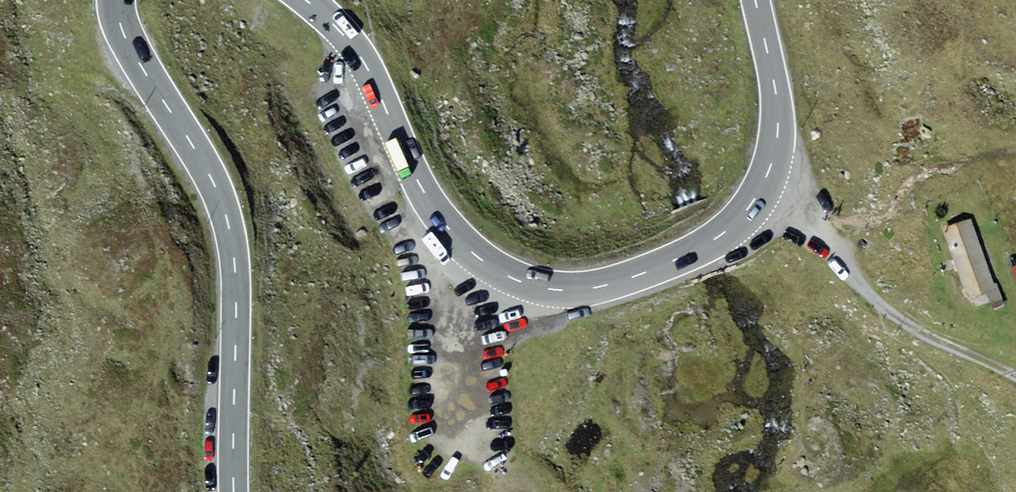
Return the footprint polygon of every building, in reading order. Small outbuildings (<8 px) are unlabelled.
[(997,288),(970,219),(941,230),(968,299),(987,292),(997,288)] [(1003,304),(997,288),(987,292),(993,308),(1003,304)]
